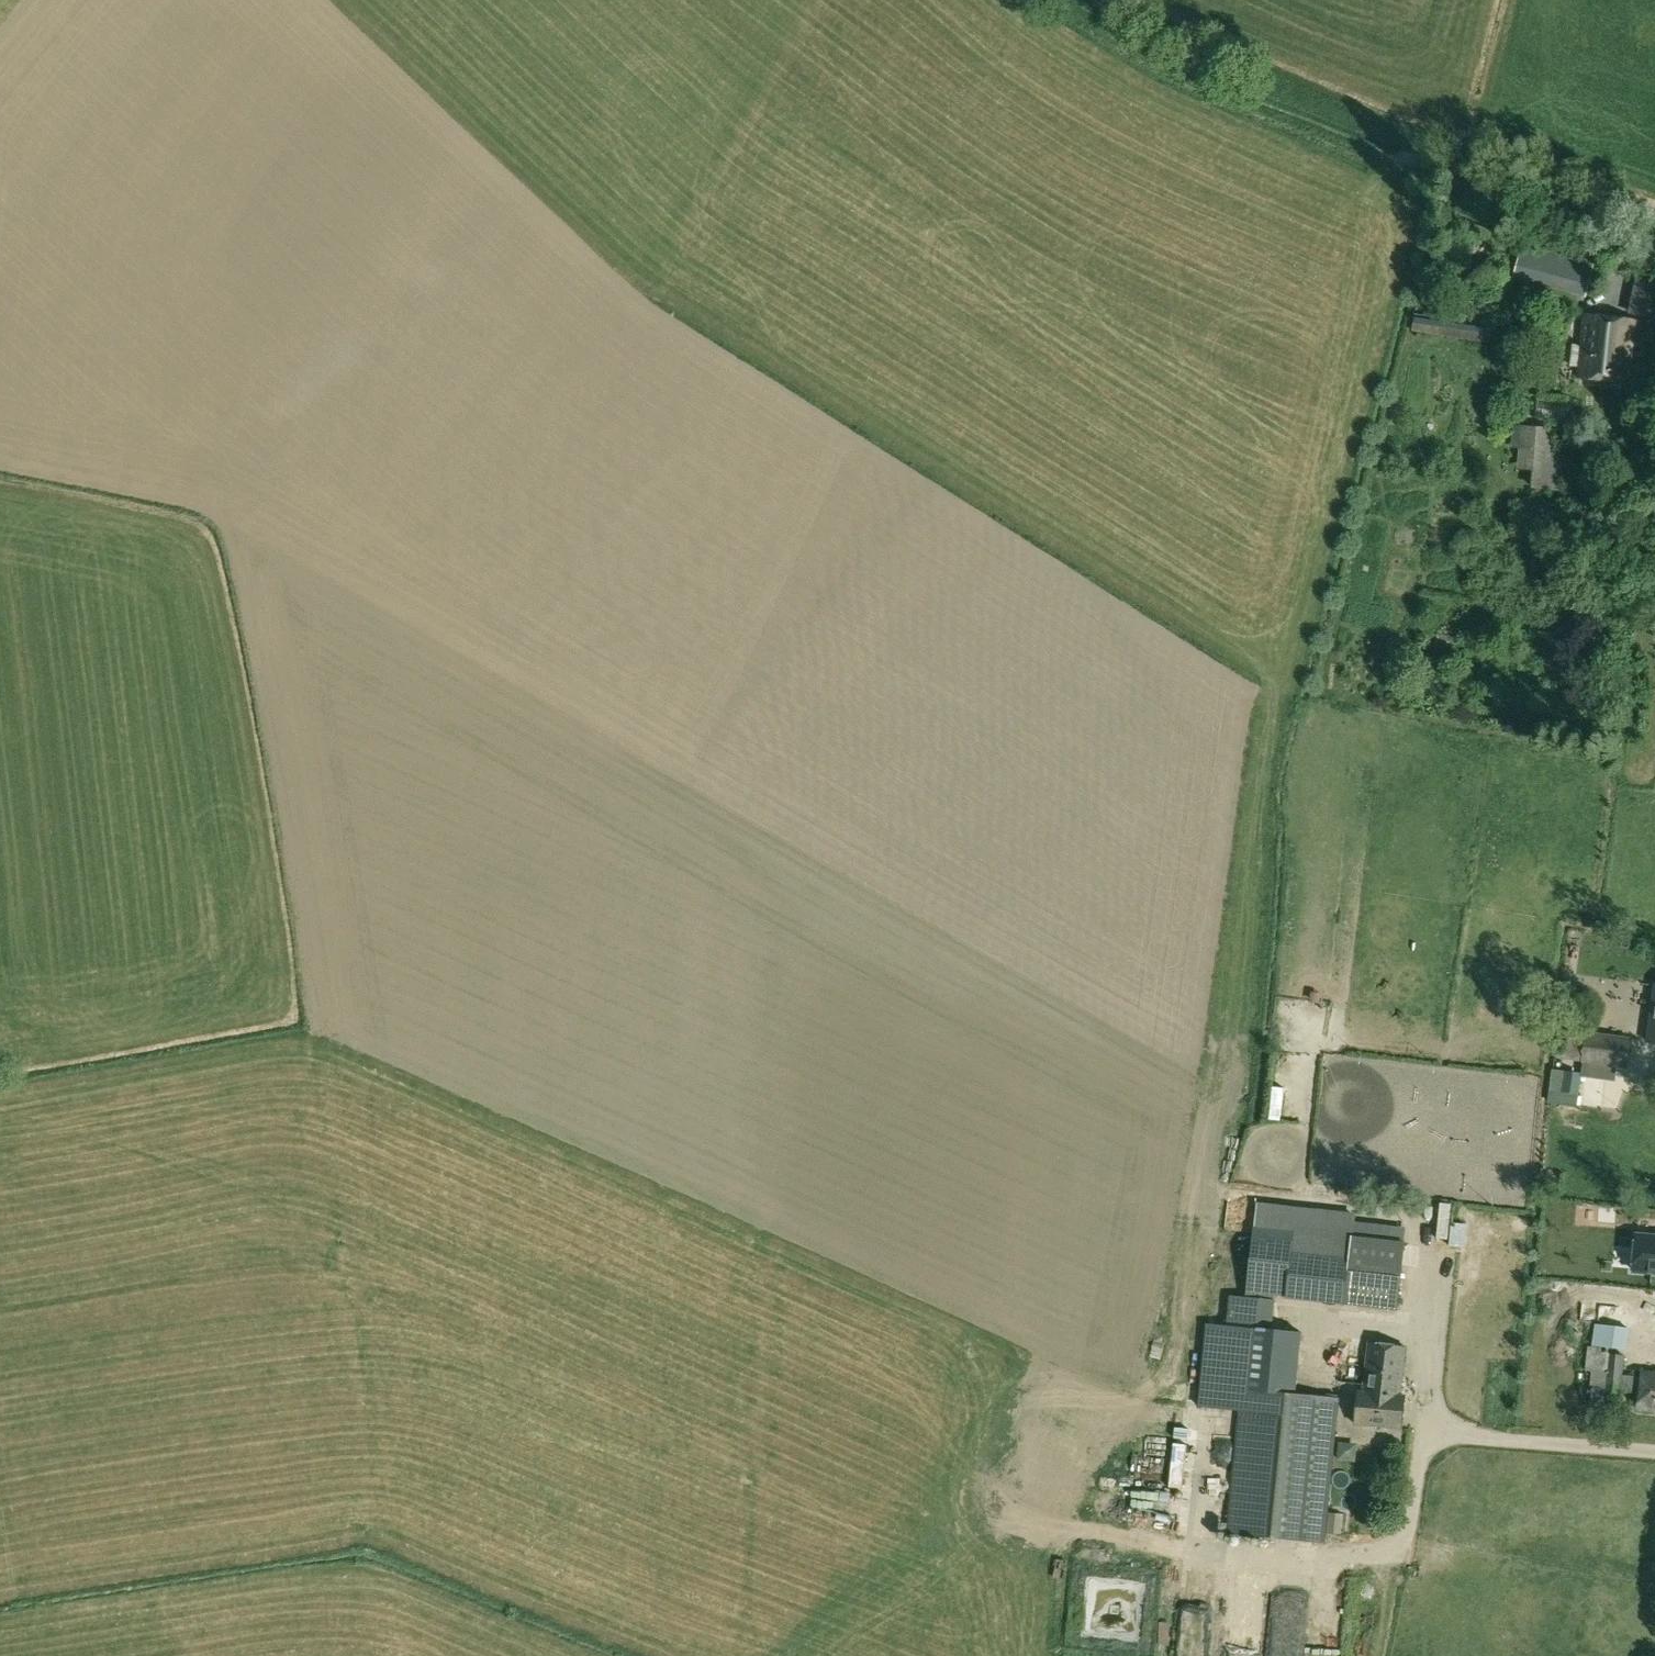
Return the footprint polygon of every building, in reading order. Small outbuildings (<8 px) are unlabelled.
[(1513,280),(1587,300),(1598,263),(1523,243),(1517,265),(1506,261),(1495,300),(1507,303),(1513,280)] [(1654,322),(1654,284),(1638,281),(1630,317),(1654,322)] [(1637,324),(1587,317),(1579,380),(1629,387),(1637,324)] [(1532,395),(1530,409),(1559,415),(1562,400),(1532,395)] [(1551,456),(1552,428),(1521,426),(1518,472),(1532,473),(1531,489),(1552,490),(1554,456),(1551,456)] [(1617,1066),(1626,1068),(1632,1038),(1585,1032),(1581,1061),(1591,1063),(1589,1077),(1615,1080),(1617,1066)] [(1558,1054),(1577,1056),(1578,1041),(1559,1039),(1558,1054)] [(1577,1107),(1582,1075),(1552,1070),(1548,1103),(1577,1107)] [(1240,1416),(1229,1532),(1323,1542),(1338,1397),(1295,1393),(1301,1332),(1271,1329),(1274,1295),(1397,1308),(1403,1241),(1353,1236),(1356,1214),(1257,1204),(1255,1226),(1253,1226),(1246,1301),(1228,1299),(1225,1333),(1205,1331),(1197,1412),(1240,1416)] [(1654,1273),(1654,1237),(1636,1235),(1633,1271),(1654,1273)] [(1583,1341),(1585,1378),(1612,1377),(1610,1352),(1600,1353),(1599,1340),(1583,1341)] [(1356,1423),(1401,1428),(1405,1395),(1401,1395),(1406,1347),(1369,1343),(1364,1390),(1360,1390),(1356,1423)] [(1654,1387),(1654,1370),(1638,1369),(1637,1386),(1654,1387)] [(1654,1409),(1654,1388),(1639,1388),(1639,1409),(1654,1409)] [(1337,1460),(1354,1461),(1355,1450),(1350,1444),(1338,1443),(1337,1460)] [(1343,1515),(1328,1513),(1326,1532),(1341,1533),(1343,1515)]
